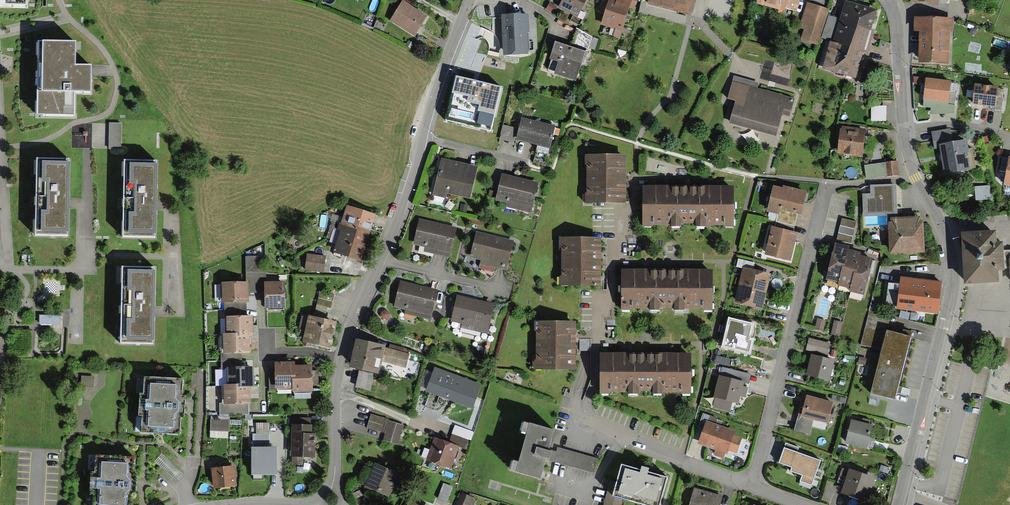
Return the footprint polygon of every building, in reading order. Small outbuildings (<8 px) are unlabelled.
[(576,16),(583,0),(565,0),(560,9),(576,16)] [(631,1),(629,0),(617,0),(617,2),(612,0),(610,0),(609,4),(603,2),(599,12),(606,14),(603,25),(616,29),(614,36),(618,38),(631,1)] [(648,1),(688,13),(691,0),(649,0),(648,1)] [(759,1),(795,11),(799,0),(759,0),(759,1)] [(877,10),(845,0),(833,42),(830,41),(822,68),(856,78),(864,52),(868,53),(875,30),(871,29),(877,10)] [(829,9),(807,2),(799,27),(804,29),(800,40),(817,46),(829,9)] [(414,36),(425,17),(402,3),(391,22),(414,36)] [(555,8),(549,4),(545,10),(551,14),(555,8)] [(504,16),(505,54),(526,54),(525,16),(504,16)] [(920,19),(921,62),(947,62),(947,19),(920,19)] [(570,50),(555,45),(550,60),(561,63),(557,73),(575,79),(580,63),(587,66),(596,40),(576,31),(570,50)] [(75,44),(38,44),(37,116),(73,117),(74,93),(90,93),(90,68),(75,68),(75,44)] [(507,82),(454,65),(438,114),(449,118),(453,107),(495,120),(507,82)] [(787,115),(792,100),(754,89),(756,84),(735,78),(729,99),(737,101),(731,124),(775,136),(782,113),(787,115)] [(927,82),(925,99),(954,102),(955,85),(927,82)] [(996,89),(977,86),(974,104),(1000,108),(1001,98),(995,97),(996,89)] [(872,120),(883,120),(884,108),(873,108),(872,120)] [(553,127),(523,120),(518,141),(548,148),(553,127)] [(120,149),(121,124),(86,124),(73,128),(72,147),(88,148),(120,149)] [(863,131),(842,130),(841,154),(862,155),(863,131)] [(942,146),(946,173),(968,170),(964,143),(951,145),(949,131),(932,133),(934,147),(942,146)] [(623,157),(587,158),(587,202),(623,202),(623,157)] [(34,160),(30,230),(65,231),(66,203),(68,161),(34,160)] [(122,161),(120,234),(154,235),(156,205),(157,162),(122,161)] [(473,169),(443,162),(434,196),(443,198),(445,192),(467,197),(473,169)] [(885,176),(897,176),(896,163),(885,163),(885,176)] [(536,184),(502,176),(497,200),(509,202),(508,205),(530,210),(536,184)] [(987,186),(975,187),(976,200),(988,199),(987,186)] [(891,252),(920,251),(920,220),(898,220),(897,187),(868,188),(869,225),(890,225),(891,252)] [(731,188),(688,189),(688,223),(732,223),(731,188)] [(804,196),(775,188),(769,212),(781,215),(780,222),(794,226),(797,213),(800,214),(804,196)] [(645,224),(688,223),(688,189),(645,189),(645,224)] [(371,215),(346,208),(334,252),(359,259),(371,215)] [(856,222),(842,219),(837,241),(851,244),(856,222)] [(454,228),(420,221),(414,244),(426,247),(426,250),(448,255),(454,228)] [(778,231),(773,229),(766,255),(788,261),(795,235),(792,234),(794,226),(780,222),(778,231)] [(512,241),(477,233),(472,256),(484,259),(483,262),(506,267),(512,241)] [(993,233),(964,235),(968,283),(996,281),(996,268),(1003,267),(1002,245),(994,245),(993,233)] [(561,239),(561,284),(598,285),(599,239),(561,239)] [(850,246),(835,242),(826,280),(838,283),(837,285),(850,289),(849,292),(863,295),(873,258),(860,255),(861,252),(849,249),(850,246)] [(323,258),(307,255),(305,269),(321,272),(323,258)] [(264,258),(247,259),(248,292),(265,291),(265,283),(264,258)] [(120,267),(117,339),(151,341),(152,312),(154,268),(120,267)] [(769,276),(743,269),(735,301),(760,307),(769,276)] [(624,307),(667,307),(667,271),(624,271),(624,307)] [(710,271),(667,271),(667,307),(710,308),(710,271)] [(936,311),(939,284),(902,280),(902,284),(889,283),(887,303),(899,305),(899,307),(936,311)] [(281,283),(265,283),(265,291),(266,308),(282,307),(281,283)] [(223,284),(222,301),(224,301),(224,310),(246,310),(246,284),(223,284)] [(435,292),(401,284),(396,307),(408,310),(407,313),(429,318),(435,292)] [(492,305),(458,297),(453,321),(465,323),(464,326),(486,331),(492,305)] [(227,318),(227,336),(251,336),(250,318),(246,318),(246,310),(224,310),(224,318),(227,318)] [(882,350),(871,393),(894,399),(909,336),(887,331),(890,317),(870,312),(862,345),(882,350)] [(334,321),(308,318),(305,343),(330,346),(334,321)] [(818,320),(815,329),(822,331),(825,321),(818,320)] [(730,322),(723,347),(746,353),(753,328),(730,322)] [(834,322),(831,335),(837,337),(841,324),(834,322)] [(574,324),(537,323),(536,369),(573,370),(574,324)] [(248,336),(222,336),(223,354),(221,354),(221,361),(239,360),(239,353),(248,352),(248,336)] [(831,346),(808,340),(805,351),(828,357),(831,346)] [(350,366),(376,373),(382,348),(356,342),(350,366)] [(407,355),(388,350),(385,362),(404,367),(407,355)] [(602,393),(645,393),(645,356),(602,357),(602,393)] [(689,356),(645,356),(645,393),(690,393),(689,356)] [(811,357),(807,375),(828,379),(833,362),(811,357)] [(225,369),(225,386),(251,386),(250,369),(239,369),(239,361),(221,361),(221,369),(225,369)] [(293,369),(292,366),(274,367),(276,389),(294,388),(293,369)] [(310,368),(293,369),(294,388),(294,393),(311,391),(310,368)] [(429,391),(471,407),(479,388),(436,372),(429,391)] [(180,396),(181,378),(143,377),(143,394),(138,393),(138,417),(141,417),(141,432),(178,434),(179,417),(183,417),(183,396),(180,396)] [(743,383),(721,378),(714,408),(729,412),(731,401),(738,403),(743,383)] [(248,413),(247,386),(221,387),(222,414),(248,413)] [(804,416),(826,421),(831,403),(808,397),(804,416)] [(715,420),(703,416),(699,427),(706,429),(700,445),(716,450),(715,455),(724,458),(733,432),(714,425),(715,420)] [(397,443),(402,425),(371,417),(368,428),(387,433),(385,440),(397,443)] [(312,419),(293,419),(293,463),(302,463),(302,456),(311,456),(312,419)] [(228,420),(211,420),(210,432),(228,433),(228,420)] [(853,421),(848,442),(872,448),(874,441),(869,439),(872,426),(853,421)] [(547,453),(552,432),(521,424),(518,436),(525,437),(518,465),(510,463),(508,472),(539,480),(544,460),(548,461),(550,454),(547,453)] [(254,450),(252,450),(252,477),(276,476),(276,450),(268,450),(268,425),(257,425),(257,436),(254,436),(254,450)] [(469,433),(455,428),(450,441),(464,447),(469,433)] [(457,448),(435,440),(428,460),(449,468),(457,448)] [(821,459),(786,447),(781,461),(794,465),(793,470),(805,474),(802,480),(812,484),(821,459)] [(551,464),(592,474),(596,458),(555,448),(551,464)] [(131,456),(94,455),(93,472),(89,471),(88,495),(92,495),(91,504),(129,504),(129,495),(133,495),(134,474),(130,474),(131,456)] [(643,504),(659,504),(667,477),(621,465),(615,487),(610,486),(605,504),(619,504),(621,499),(643,504)] [(365,487),(387,495),(395,475),(373,466),(365,487)] [(232,469),(211,471),(213,488),(234,486),(232,469)] [(873,480),(849,471),(849,473),(843,471),(839,482),(845,484),(842,493),(865,502),(873,480)] [(437,499),(445,502),(450,488),(442,485),(437,499)] [(690,504),(727,504),(728,501),(695,490),(690,504)] [(473,500),(461,496),(458,504),(471,504),(473,500)]
